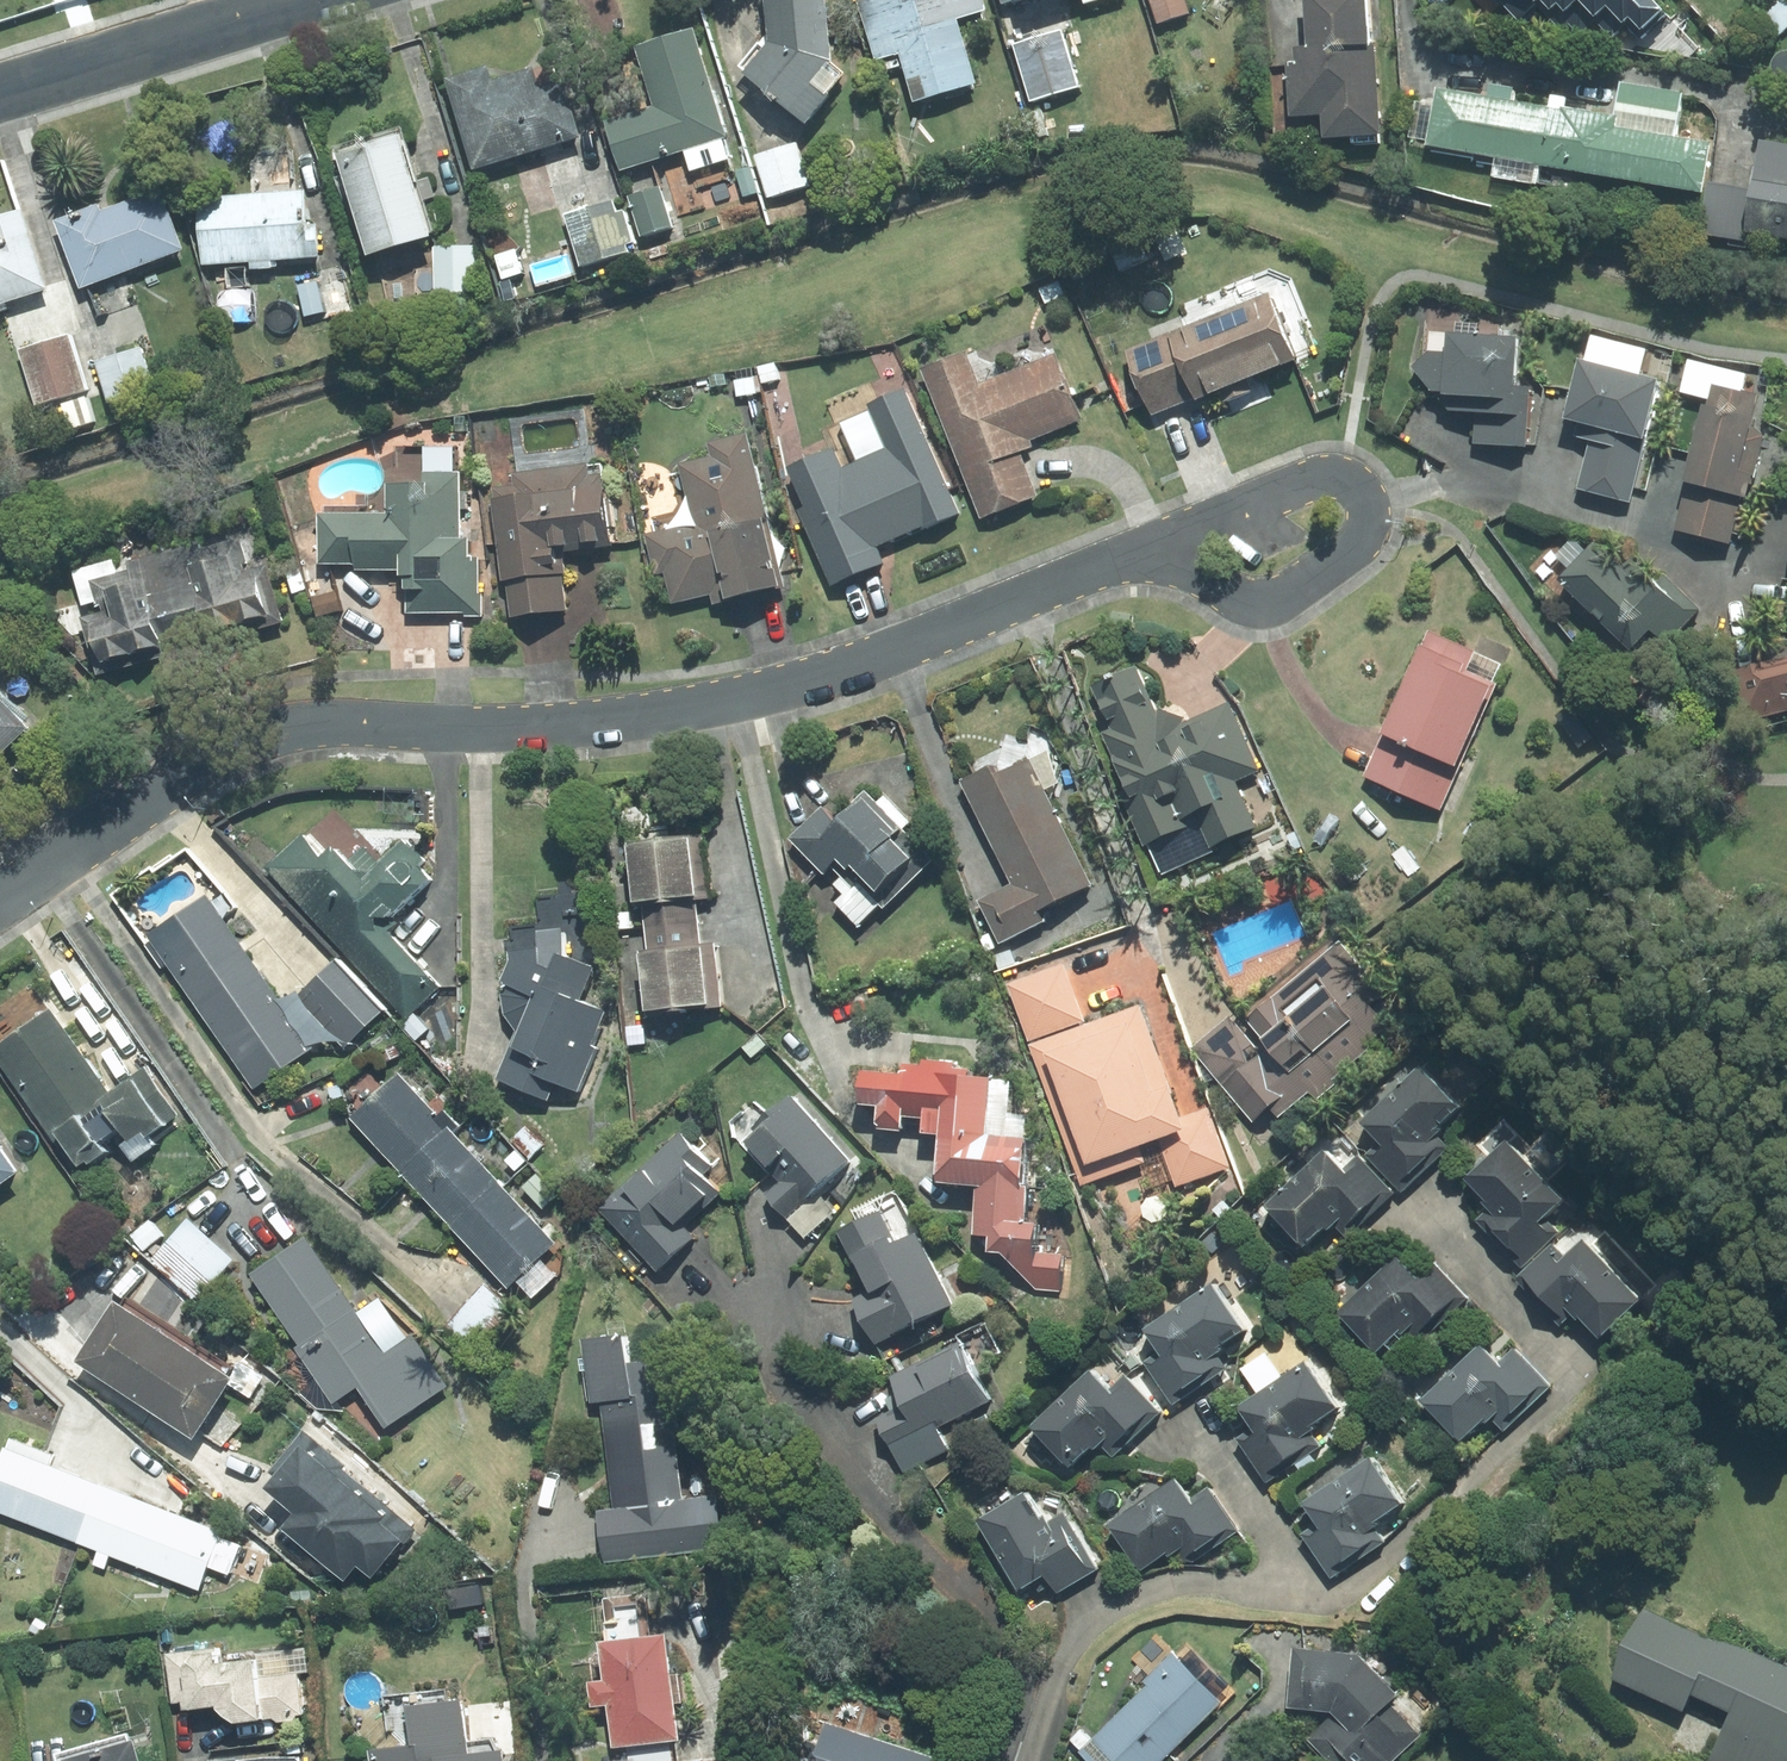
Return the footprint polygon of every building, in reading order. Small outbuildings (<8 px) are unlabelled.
[(824,0),(763,0),(766,34),(739,66),(804,120),(843,73),(830,63),(824,0)] [(884,0),(857,0),(856,0),(874,59),(899,52),(884,0)] [(899,52),(913,100),(974,82),(955,18),(985,9),(982,0),(884,0),(899,52)] [(1183,0),(1150,0),(1157,22),(1187,12),(1183,0)] [(1289,115),(1321,113),(1323,136),(1379,132),(1374,45),(1367,46),(1364,0),(1302,0),(1305,45),(1295,46),(1296,64),(1286,64),(1289,115)] [(1518,21),(1523,17),(1541,0),(1497,0),(1518,21)] [(1523,17),(1537,31),(1550,20),(1560,30),(1568,23),(1579,35),(1593,21),(1611,39),(1625,25),(1640,40),(1667,14),(1653,0),(1541,0),(1523,17)] [(1786,30),(1786,0),(1779,0),(1754,24),(1773,44),(1786,30)] [(606,122),(620,168),(683,149),(690,170),(727,159),(721,138),(725,137),(692,30),(636,47),(655,107),(606,122)] [(1060,30),(1013,44),(1030,100),(1077,86),(1060,30)] [(485,66),(445,78),(472,168),(579,136),(559,72),(535,79),(531,68),(489,81),(485,66)] [(1555,166),(1565,107),(1511,98),(1513,87),(1483,82),(1481,94),(1436,87),(1426,144),(1495,156),(1492,175),(1536,182),(1539,163),(1555,166)] [(1681,92),(1620,82),(1614,115),(1565,107),(1555,166),(1700,191),(1709,143),(1673,137),(1681,92)] [(398,133),(334,152),(365,254),(429,235),(398,133)] [(1758,138),(1749,191),(1708,184),(1700,231),(1746,239),(1748,231),(1786,238),(1786,143),(1758,138)] [(796,142),(753,155),(767,197),(809,184),(796,142)] [(301,182),(228,203),(245,266),(319,245),(301,182)] [(658,186),(627,196),(639,236),(670,226),(658,186)] [(97,205),(54,220),(79,288),(182,250),(160,189),(99,212),(97,205)] [(610,199),(563,214),(579,266),(627,252),(624,243),(631,241),(622,210),(614,213),(610,199)] [(44,288),(19,210),(0,216),(0,311),(6,309),(3,301),(44,288)] [(475,246),(433,246),(433,293),(475,293),(475,246)] [(1165,333),(1191,399),(1320,349),(1291,278),(1270,269),(1180,305),(1187,324),(1165,333)] [(330,270),(257,291),(274,354),(348,333),(330,270)] [(1150,415),(1191,399),(1165,333),(1124,349),(1150,415)] [(1427,351),(1410,366),(1429,389),(1440,390),(1439,400),(1448,410),(1475,412),(1473,443),(1525,446),(1529,387),(1511,386),(1515,338),(1447,333),(1446,353),(1427,351)] [(1645,349),(1591,335),(1584,360),(1578,358),(1562,418),(1578,421),(1574,435),(1590,439),(1577,488),(1629,501),(1661,380),(1639,374),(1645,349)] [(69,336),(19,350),(35,403),(59,396),(69,429),(92,422),(83,390),(85,389),(69,336)] [(143,346),(95,361),(108,402),(155,387),(143,346)] [(964,353),(921,370),(962,474),(1019,451),(1031,447),(1029,441),(1082,420),(1056,354),(977,385),(964,353)] [(1751,425),(1755,394),(1742,391),(1747,373),(1688,359),(1679,392),(1703,398),(1682,480),(1685,481),(1674,530),(1729,543),(1740,496),(1745,497),(1763,436),(1751,425)] [(956,511),(903,390),(868,405),(870,410),(840,423),(857,462),(842,468),(833,446),(786,467),(803,506),(795,510),(829,588),(883,565),(875,546),(956,511)] [(709,456),(678,464),(692,523),(645,534),(654,574),(663,572),(670,603),(710,594),(712,603),(783,587),(747,432),(706,442),(709,456)] [(385,483),(385,513),(316,513),(316,564),(353,564),(355,570),(398,570),(398,575),(402,575),(402,588),(406,588),(406,612),(464,612),(464,616),(481,616),(481,593),(477,593),(477,557),(467,557),(467,538),(460,538),(460,471),(453,471),(454,446),(422,446),(422,483),(385,483)] [(1037,495),(1019,451),(962,474),(980,518),(1037,495)] [(515,486),(491,489),(502,578),(505,578),(559,571),(561,570),(559,551),(609,545),(606,526),(613,525),(607,476),(602,476),(600,463),(514,474),(515,486)] [(251,525),(181,546),(205,626),(210,641),(280,620),(251,525)] [(1667,642),(1698,609),(1662,576),(1654,584),(1610,543),(1594,541),(1580,555),(1567,543),(1555,556),(1569,568),(1559,579),(1629,645),(1648,624),(1667,642)] [(133,560),(155,640),(205,626),(181,546),(133,560)] [(155,640),(133,560),(127,562),(129,570),(115,574),(111,560),(70,571),(81,608),(95,604),(98,613),(81,618),(96,673),(160,655),(155,640)] [(564,609),(559,571),(505,578),(510,616),(564,609)] [(335,591),(312,598),(317,617),(340,611),(335,591)] [(1501,664),(1426,631),(1381,734),(1459,769),(1496,685),(1492,683),(1501,664)] [(1729,667),(1742,721),(1786,710),(1786,659),(1758,666),(1757,661),(1729,667)] [(1135,666),(1089,686),(1108,728),(1098,732),(1126,794),(1121,796),(1143,846),(1148,844),(1162,874),(1212,851),(1210,847),(1254,827),(1233,780),(1256,770),(1227,703),(1191,719),(1153,707),(1135,666)] [(26,728),(0,700),(0,752),(26,728)] [(1440,810),(1459,769),(1381,734),(1363,775),(1440,810)] [(998,942),(1044,920),(1039,909),(1090,884),(1027,759),(1000,771),(996,764),(960,781),(1011,885),(977,901),(998,942)] [(882,909),(931,861),(901,829),(909,822),(883,795),(875,802),(864,790),(833,820),(820,806),(787,838),(823,875),(830,867),(840,877),(833,883),(843,894),(835,902),(858,925),(878,905),(882,909)] [(310,832),(299,835),(264,868),(406,1019),(440,987),(377,920),(421,879),(410,867),(418,861),(400,842),(382,860),(334,810),(310,832)] [(644,927),(697,922),(694,900),(710,898),(703,834),(625,843),(632,901),(641,900),(644,927)] [(147,935),(253,1088),(311,1048),(205,895),(147,935)] [(721,1006),(714,943),(699,944),(697,922),(644,927),(646,951),(637,952),(644,1014),(721,1006)] [(495,1079),(546,1100),(553,1083),(577,1093),(595,1049),(587,1046),(601,1012),(576,1002),(590,967),(561,954),(559,929),(511,933),(511,940),(507,940),(508,960),(500,980),(499,995),(503,1014),(515,1031),(495,1079)] [(1367,978),(1338,944),(1254,1017),(1242,1004),(1193,1047),(1255,1118),(1269,1106),(1278,1117),(1308,1091),(1315,1100),(1334,1084),(1331,1080),(1395,1025),(1359,984),(1367,978)] [(343,1047),(382,1010),(334,961),(295,998),(343,1047)] [(1062,965),(1008,985),(1028,1039),(1082,1020),(1062,965)] [(1175,1185),(1228,1166),(1207,1108),(1177,1119),(1138,1008),(1031,1045),(1080,1184),(1164,1154),(1175,1185)] [(178,1115),(144,1066),(107,1092),(48,1009),(0,1043),(0,1058),(76,1166),(84,1160),(86,1163),(102,1152),(96,1143),(116,1129),(124,1141),(118,1145),(130,1162),(152,1146),(146,1138),(178,1115)] [(937,1134),(934,1182),(984,1134),(988,1078),(966,1076),(966,1070),(951,1069),(952,1062),(920,1060),(920,1064),(899,1063),(899,1072),(860,1069),(857,1105),(875,1106),(874,1123),(876,1128),(900,1130),(901,1116),(921,1118),(920,1132),(937,1134)] [(1417,1066),(1359,1122),(1379,1142),(1366,1155),(1401,1191),(1446,1147),(1431,1131),(1456,1107),(1417,1066)] [(349,1117),(399,1171),(447,1127),(397,1073),(349,1117)] [(855,1157),(795,1092),(776,1110),(780,1115),(753,1140),(786,1176),(767,1193),(808,1239),(839,1211),(820,1190),(855,1157)] [(399,1171),(450,1226),(497,1182),(447,1127),(399,1171)] [(524,1127),(511,1140),(528,1158),(542,1144),(524,1127)] [(690,1227),(734,1184),(682,1130),(598,1211),(659,1275),(699,1236),(690,1227)] [(1024,1137),(984,1134),(934,1182),(975,1185),(972,1235),(987,1236),(986,1251),(999,1252),(1035,1289),(1059,1291),(1062,1255),(1032,1253),(1034,1223),(1023,1222),(1026,1185),(1021,1185),(1024,1137)] [(1491,1206),(1476,1220),(1520,1267),(1557,1233),(1542,1216),(1560,1199),(1505,1140),(1464,1178),(1491,1206)] [(15,1171),(0,1150),(0,1182),(15,1171)] [(1323,1151),(1263,1207),(1300,1247),(1329,1220),(1345,1237),(1392,1193),(1357,1155),(1341,1170),(1323,1151)] [(536,1173),(521,1187),(542,1208),(556,1194),(536,1173)] [(539,1257),(554,1243),(497,1182),(450,1226),(507,1287),(514,1280),(531,1298),(556,1275),(539,1257)] [(899,1189),(858,1208),(877,1246),(859,1255),(875,1289),(855,1298),(878,1345),(957,1306),(899,1189)] [(187,1220),(152,1259),(195,1297),(232,1260),(187,1220)] [(354,1313),(303,1238),(250,1274),(299,1346),(295,1349),(331,1402),(356,1385),(384,1427),(443,1386),(410,1338),(406,1341),(376,1298),(354,1313)] [(1564,1257),(1551,1244),(1514,1279),(1559,1327),(1574,1312),(1598,1337),(1637,1299),(1581,1240),(1564,1257)] [(1418,1343),(1466,1298),(1433,1264),(1418,1279),(1395,1255),(1334,1313),(1373,1353),(1401,1326),(1418,1343)] [(1211,1283),(1143,1329),(1159,1352),(1145,1362),(1173,1404),(1225,1368),(1213,1351),(1243,1331),(1211,1283)] [(515,1313),(484,1285),(448,1326),(479,1354),(515,1313)] [(119,1307),(113,1303),(75,1361),(191,1436),(229,1379),(224,1376),(229,1369),(123,1300),(119,1307)] [(678,1504),(660,1360),(626,1365),(622,1335),(581,1340),(589,1403),(599,1402),(613,1509),(597,1511),(604,1562),(718,1547),(712,1499),(678,1504)] [(1496,1364),(1478,1344),(1418,1400),(1458,1442),(1488,1414),(1503,1430),(1548,1387),(1512,1348),(1496,1364)] [(907,1403),(880,1417),(895,1449),(992,1401),(964,1345),(895,1379),(907,1403)] [(1306,1427),(1336,1407),(1303,1360),(1235,1406),(1250,1428),(1236,1438),(1266,1482),(1319,1446),(1306,1427)] [(1029,1427),(1068,1468),(1089,1448),(1091,1451),(1099,1444),(1112,1458),(1160,1413),(1124,1374),(1107,1391),(1088,1371),(1029,1427)] [(345,1466),(302,1430),(268,1471),(273,1475),(262,1488),(294,1514),(281,1528),(342,1579),(355,1564),(369,1576),(401,1539),(404,1541),(414,1530),(341,1470),(345,1466)] [(75,1542),(98,1485),(50,1466),(54,1455),(8,1437),(0,1457),(0,1513),(75,1542)] [(1370,1524),(1399,1503),(1368,1458),(1301,1503),(1315,1524),(1300,1535),(1330,1577),(1383,1541),(1370,1524)] [(1174,1480),(1107,1527),(1139,1571),(1165,1553),(1167,1557),(1181,1547),(1179,1561),(1193,1562),(1238,1530),(1207,1486),(1188,1500),(1174,1480)] [(206,1568),(228,1577),(240,1545),(219,1537),(220,1532),(98,1485),(75,1542),(98,1551),(92,1564),(104,1568),(109,1555),(197,1589),(206,1568)] [(1039,1518),(1022,1492),(976,1520),(1018,1588),(1043,1573),(1056,1594),(1097,1569),(1063,1513),(1047,1523),(1042,1516),(1039,1518)] [(1643,1606),(1610,1678),(1682,1711),(1690,1695),(1729,1713),(1706,1760),(1786,1760),(1786,1672),(1643,1606)] [(1069,1740),(1080,1750),(1078,1752),(1087,1760),(1162,1760),(1233,1692),(1187,1645),(1177,1655),(1156,1634),(1130,1659),(1153,1682),(1093,1739),(1082,1728),(1069,1740)] [(611,1747),(676,1739),(672,1704),(680,1703),(677,1674),(668,1675),(663,1635),(598,1643),(602,1680),(587,1682),(590,1707),(606,1705),(611,1747)] [(181,1710),(214,1706),(222,1716),(232,1723),(301,1715),(296,1673),(306,1672),(304,1649),(256,1654),(256,1660),(221,1664),(219,1649),(166,1655),(171,1704),(180,1703),(181,1710)] [(1307,1739),(1328,1760),(1395,1760),(1421,1735),(1390,1704),(1398,1696),(1358,1656),(1292,1649),(1286,1708),(1333,1713),(1307,1739)] [(501,1750),(498,1751),(489,1739),(466,1742),(460,1699),(403,1706),(408,1746),(368,1751),(369,1760),(502,1760),(501,1750)] [(825,1723),(813,1760),(945,1760),(825,1723)] [(55,1758),(56,1760),(138,1760),(132,1740),(127,1742),(126,1737),(55,1758)]
